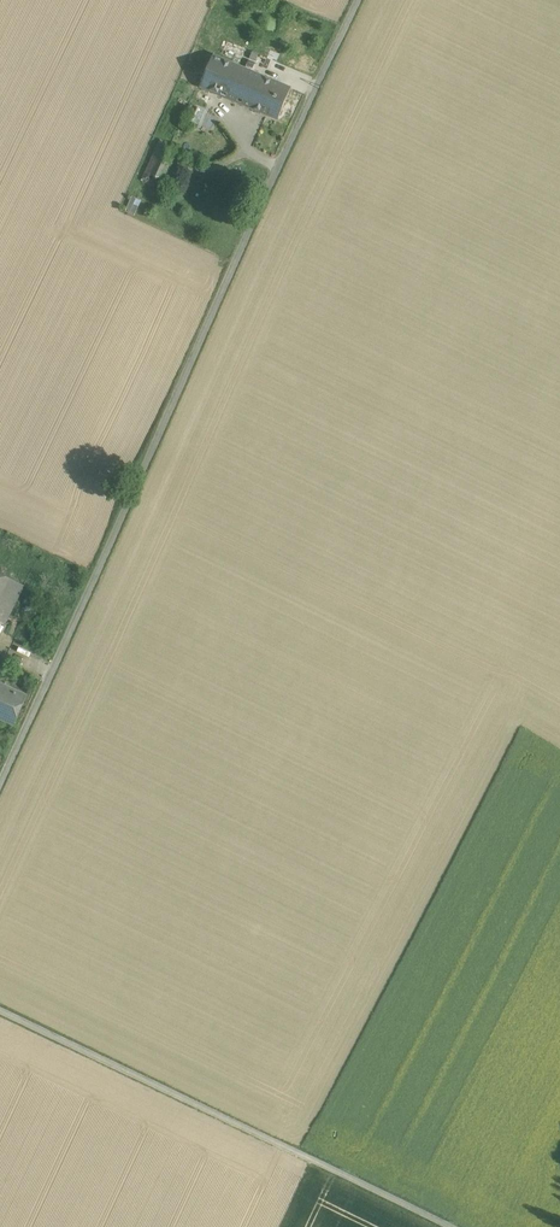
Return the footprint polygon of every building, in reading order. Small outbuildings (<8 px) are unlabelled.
[(228,41),(226,49),(240,53),(242,45),(228,41)] [(265,77),(213,55),(200,86),(252,108),(265,77)] [(291,88),(265,77),(252,108),(278,119),(291,88)] [(160,139),(141,180),(159,188),(177,147),(160,139)] [(132,196),(125,211),(135,215),(141,200),(132,196)] [(0,571),(0,619),(6,622),(25,582),(0,571)] [(0,680),(0,714),(15,720),(28,690),(1,679),(0,680)]
